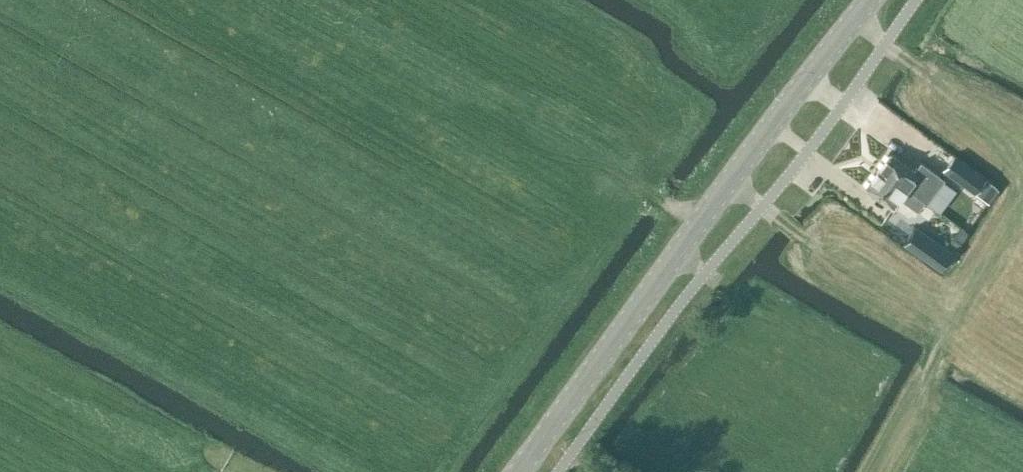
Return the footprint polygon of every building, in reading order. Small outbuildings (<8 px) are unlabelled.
[(879,168),(925,201),(927,203),(944,179),(921,162),(915,171),(890,153),(879,168)] [(997,187),(951,155),(941,169),(987,202),(997,187)] [(918,211),(925,201),(879,168),(866,187),(894,207),(900,198),(918,211)] [(915,227),(904,242),(941,268),(951,253),(915,227)]
